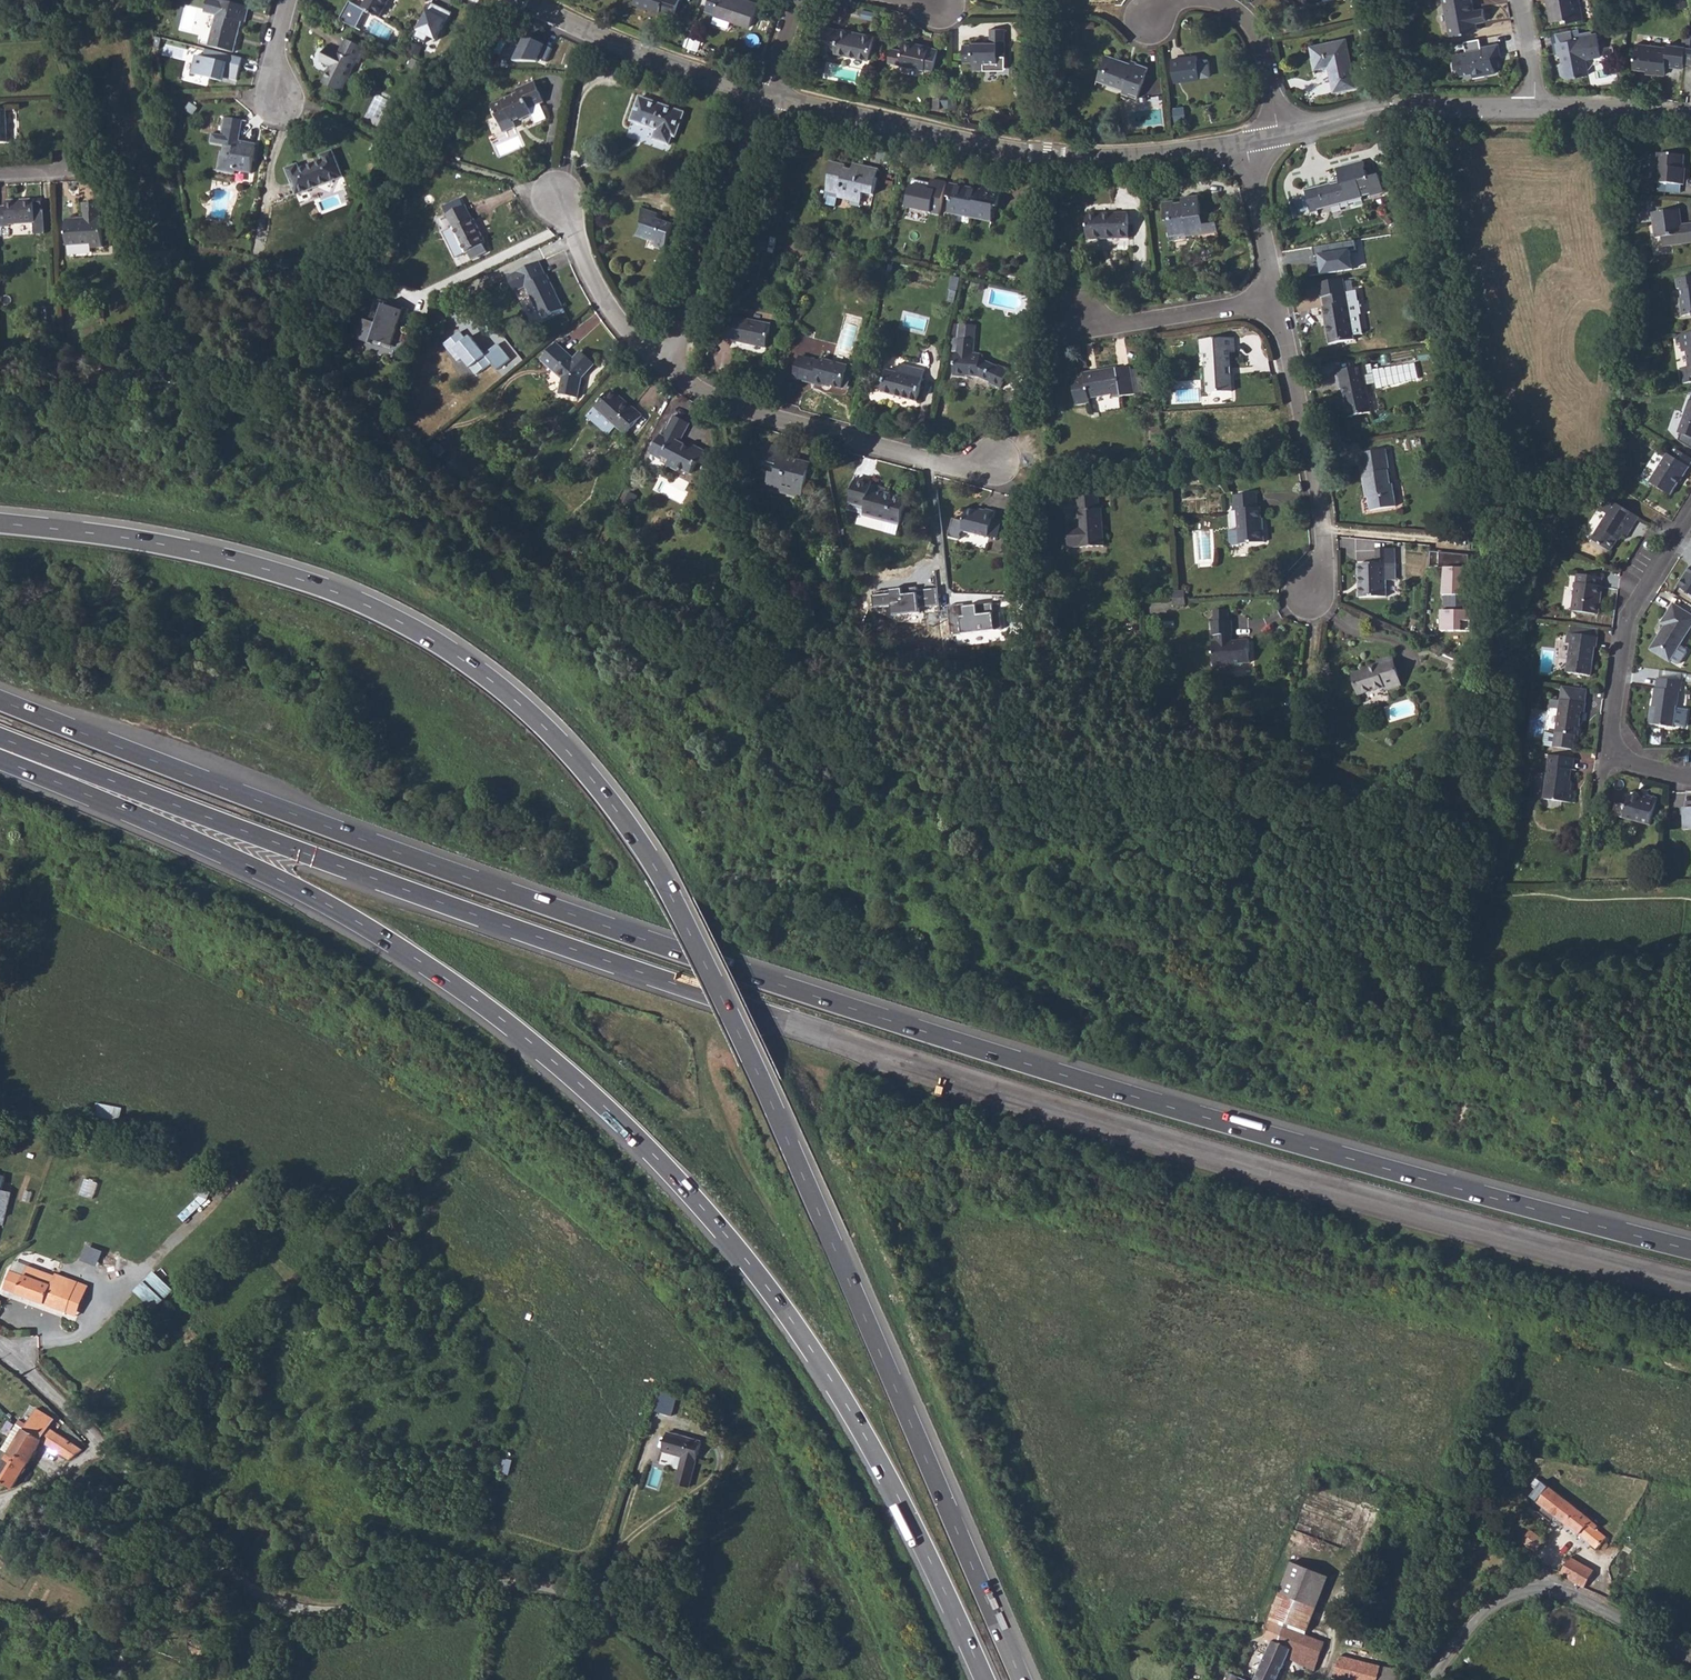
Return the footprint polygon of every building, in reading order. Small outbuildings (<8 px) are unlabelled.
[(217,16),(210,46),(233,52),(241,22),(245,23),(249,7),(221,0),(221,1),(215,0),(209,0),(206,13),(217,16)] [(363,8),(367,11),(379,17),(389,0),(368,0),(363,8)] [(634,3),(660,12),(661,8),(675,13),(679,0),(635,0),(634,3)] [(714,13),(714,14),(750,26),(758,3),(749,0),(709,0),(706,10),(714,13)] [(1450,35),(1470,31),(1469,23),(1476,22),(1486,20),(1483,7),(1473,9),(1471,0),(1444,0),(1450,35)] [(1550,3),(1553,21),(1567,19),(1568,21),(1580,19),(1577,0),(1546,0),(1547,4),(1550,3)] [(367,11),(363,8),(349,2),(340,20),(357,30),(367,11)] [(454,14),(432,2),(414,36),(424,41),(427,36),(439,43),(454,14)] [(1356,21),(1357,27),(1368,25),(1367,19),(1356,21)] [(1469,23),(1470,31),(1477,30),(1476,22),(1469,23)] [(819,49),(834,52),(835,53),(868,60),(873,37),(839,29),(839,30),(823,27),(819,49)] [(972,70),(997,69),(997,62),(1005,62),(1005,28),(989,29),(989,42),(972,42),(971,45),(962,45),(963,62),(972,62),(972,70)] [(1555,33),(1557,42),(1572,39),(1570,30),(1555,33)] [(1557,42),(1555,43),(1557,54),(1560,53),(1562,64),(1559,65),(1561,75),(1568,79),(1588,75),(1585,59),(1601,55),(1597,33),(1580,36),(1580,38),(1572,39),(1557,42)] [(1496,34),(1481,36),(1483,44),(1497,42),(1496,34)] [(524,36),(512,61),(539,64),(540,57),(548,60),(553,50),(524,36)] [(1315,65),(1328,62),(1328,65),(1334,90),(1356,85),(1346,38),(1310,46),(1315,65)] [(322,62),(332,67),(324,83),(343,91),(357,62),(359,64),(367,49),(347,39),(340,54),(329,49),(322,62)] [(889,62),(924,70),(924,68),(932,70),(936,50),(929,48),(929,46),(904,41),(902,51),(892,48),(889,62)] [(1471,72),(1483,70),(1484,74),(1494,72),(1494,68),(1497,68),(1496,56),(1500,55),(1498,44),(1481,47),(1481,49),(1454,54),(1456,68),(1459,67),(1460,74),(1471,72)] [(1633,69),(1646,71),(1646,68),(1653,69),(1653,74),(1664,75),(1665,66),(1683,68),(1684,63),(1686,47),(1686,46),(1667,45),(1667,48),(1636,44),(1633,69)] [(241,58),(206,49),(205,55),(195,53),(191,72),(225,80),(226,76),(236,78),(241,58)] [(1097,76),(1124,86),(1123,90),(1122,93),(1129,95),(1130,92),(1138,95),(1147,67),(1136,63),(1137,62),(1131,60),(1130,64),(1129,66),(1124,65),(1125,62),(1105,55),(1097,76)] [(1171,60),(1174,82),(1212,77),(1209,59),(1196,60),(1196,57),(1171,60)] [(1096,81),(1123,90),(1124,86),(1097,76),(1096,81)] [(492,105),(505,133),(517,128),(513,120),(520,117),(521,120),(533,114),(530,107),(543,101),(535,82),(516,90),(518,94),(492,105)] [(631,120),(658,129),(655,138),(669,143),(672,134),(675,135),(683,112),(639,97),(631,120)] [(941,108),(949,108),(949,97),(941,97),(941,108)] [(237,140),(240,119),(225,117),(222,135),(223,136),(223,142),(225,145),(223,151),(221,151),(218,171),(235,174),(236,170),(251,173),(256,144),(240,141),(237,140)] [(1382,133),(1384,140),(1391,138),(1389,131),(1382,133)] [(293,182),(298,195),(343,177),(332,152),(322,156),(323,160),(301,170),(299,165),(287,170),(293,182)] [(1680,173),(1680,163),(1681,155),(1657,153),(1655,181),(1682,183),(1683,174),(1680,173)] [(826,192),(838,194),(838,197),(851,200),(850,204),(859,206),(862,192),(874,194),(879,169),(853,164),(852,169),(845,168),(846,165),(830,161),(827,173),(829,174),(826,192)] [(1317,209),(1315,203),(1328,199),(1329,205),(1340,202),(1340,200),(1361,194),(1361,196),(1371,193),(1371,195),(1383,192),(1379,175),(1375,176),(1374,173),(1369,174),(1369,176),(1367,176),(1363,162),(1337,168),(1341,185),(1334,187),(1329,185),(1319,188),(1319,187),(1305,190),(1306,197),(1310,210),(1310,214),(1317,212),(1317,209)] [(948,181),(932,178),(931,181),(911,177),(905,206),(941,214),(948,181)] [(1659,190),(1682,192),(1682,184),(1660,183),(1659,190)] [(947,197),(950,198),(947,212),(971,217),(971,215),(978,216),(977,219),(992,221),(995,206),(997,207),(1001,190),(982,186),(981,190),(949,184),(947,197)] [(1202,217),(1200,197),(1182,199),(1182,205),(1174,206),(1173,202),(1163,204),(1166,223),(1168,223),(1171,242),(1187,240),(1187,236),(1205,234),(1202,217)] [(1310,210),(1306,197),(1298,199),(1302,212),(1310,210)] [(1317,209),(1329,205),(1328,199),(1315,203),(1317,209)] [(35,200),(7,202),(7,207),(0,208),(0,215),(1,227),(10,227),(9,224),(36,223),(36,221),(35,203),(35,200)] [(35,203),(36,221),(43,220),(43,203),(35,203)] [(77,219),(66,220),(67,245),(91,245),(91,248),(104,247),(102,218),(101,218),(101,212),(102,212),(102,203),(84,204),(84,213),(85,213),(86,219),(86,221),(78,222),(77,219)] [(444,232),(457,257),(470,251),(474,258),(487,252),(483,244),(486,243),(473,218),(472,219),(465,205),(447,214),(453,228),(444,232)] [(648,240),(650,237),(657,239),(656,243),(654,247),(664,250),(673,223),(657,218),(658,213),(641,208),(642,224),(643,225),(643,227),(635,235),(648,240)] [(1680,209),(1652,212),(1655,237),(1662,237),(1663,246),(1690,242),(1690,223),(1682,224),(1679,225),(1677,218),(1681,217),(1680,209)] [(784,220),(790,222),(792,211),(786,210),(784,220)] [(1087,215),(1088,240),(1129,239),(1128,214),(1087,215)] [(1202,217),(1205,234),(1218,232),(1217,225),(1210,226),(1209,217),(1202,217)] [(752,248),(766,251),(768,243),(754,240),(752,248)] [(1357,242),(1314,249),(1318,279),(1355,273),(1352,253),(1358,252),(1357,242)] [(508,277),(515,290),(525,285),(542,319),(563,309),(546,275),(545,276),(538,262),(508,277)] [(1677,289),(1680,288),(1681,298),(1680,299),(1682,316),(1690,315),(1690,276),(1676,278),(1677,289)] [(954,303),(957,292),(950,291),(948,301),(954,303)] [(1349,297),(1349,293),(1324,297),(1325,308),(1323,308),(1330,343),(1355,339),(1354,336),(1349,304),(1351,304),(1349,297)] [(411,309),(378,297),(373,311),(382,315),(379,323),(365,318),(358,338),(373,343),(374,341),(392,347),(401,321),(406,323),(411,309)] [(750,344),(751,340),(767,343),(772,323),(736,316),(735,317),(727,316),(723,337),(731,338),(731,339),(750,344)] [(954,375),(966,377),(966,375),(978,376),(991,382),(991,384),(1001,388),(1009,371),(998,366),(998,367),(981,359),(981,355),(974,355),(976,326),(960,325),(957,353),(956,353),(954,375)] [(463,330),(442,344),(456,362),(463,357),(475,375),(494,361),(499,367),(510,359),(500,345),(487,354),(472,334),(468,337),(463,330)] [(1676,344),(1681,343),(1682,353),(1686,353),(1687,366),(1680,367),(1682,383),(1690,382),(1690,332),(1679,334),(1675,335),(1676,344)] [(1206,354),(1209,354),(1209,365),(1206,366),(1208,393),(1232,392),(1231,375),(1229,375),(1229,367),(1230,367),(1229,353),(1235,353),(1234,339),(1199,341),(1201,354),(1206,354)] [(582,377),(580,375),(583,371),(585,373),(594,364),(581,351),(574,359),(557,344),(542,360),(563,379),(560,394),(577,397),(582,377)] [(794,374),(800,376),(799,379),(824,386),(825,384),(841,388),(847,366),(820,359),(819,362),(798,357),(794,374)] [(880,393),(916,402),(924,371),(898,364),(896,373),(886,370),(880,393)] [(1337,372),(1340,389),(1343,389),(1349,417),(1371,412),(1364,377),(1368,376),(1366,366),(1337,372)] [(1092,371),(1084,373),(1085,377),(1073,379),(1077,405),(1090,403),(1090,399),(1114,395),(1114,398),(1135,394),(1134,385),(1139,385),(1136,370),(1131,371),(1131,367),(1118,369),(1118,367),(1097,370),(1098,375),(1093,376),(1092,371)] [(609,392),(616,399),(618,396),(611,390),(609,392)] [(609,392),(587,415),(608,434),(616,426),(625,434),(641,416),(632,407),(631,408),(618,396),(616,399),(609,392)] [(1690,401),(1690,400),(1678,433),(1690,437),(1690,400),(1690,401)] [(654,447),(664,452),(661,459),(660,461),(678,470),(680,467),(691,473),(697,461),(701,463),(707,452),(692,444),(690,448),(679,443),(689,423),(674,415),(667,429),(664,427),(654,447)] [(432,448),(440,455),(444,450),(437,443),(432,448)] [(776,473),(773,484),(804,492),(804,488),(811,462),(787,456),(789,449),(773,445),(768,463),(778,465),(776,473)] [(651,454),(661,459),(664,452),(654,447),(651,454)] [(1670,495),(1679,480),(1680,481),(1689,467),(1690,463),(1690,459),(1676,449),(1671,457),(1667,454),(1650,482),(1670,495)] [(1365,486),(1368,486),(1369,495),(1371,510),(1396,506),(1393,487),(1391,487),(1388,472),(1390,472),(1386,450),(1361,454),(1365,474),(1363,474),(1365,486)] [(776,473),(770,472),(766,488),(809,499),(811,490),(804,488),(804,492),(773,484),(776,473)] [(871,488),(873,483),(857,479),(850,502),(866,506),(864,514),(900,523),(907,498),(887,492),(871,488)] [(871,488),(887,492),(888,487),(873,483),(871,488)] [(543,497),(566,513),(571,506),(549,489),(543,497)] [(625,503),(632,507),(638,495),(631,492),(625,503)] [(1079,521),(1082,521),(1082,526),(1079,526),(1068,527),(1069,547),(1081,546),(1081,548),(1104,546),(1102,508),(1100,508),(1099,494),(1078,496),(1079,521)] [(1233,496),(1234,510),(1237,510),(1239,529),(1232,529),(1230,532),(1230,542),(1233,545),(1265,542),(1264,529),(1262,529),(1261,510),(1258,510),(1257,494),(1233,496)] [(1605,497),(1598,509),(1607,514),(1592,539),(1610,551),(1621,534),(1626,536),(1638,517),(1622,507),(1605,497)] [(979,512),(967,509),(962,530),(989,538),(990,535),(994,518),(996,511),(986,509),(985,513),(979,512)] [(571,521),(591,537),(594,533),(573,518),(571,521)] [(990,535),(998,537),(1002,520),(994,518),(990,535)] [(565,548),(575,554),(580,546),(570,539),(565,548)] [(1535,550),(1546,553),(1548,547),(1539,543),(1535,550)] [(1359,564),(1360,597),(1387,597),(1386,580),(1396,580),(1396,563),(1396,547),(1376,548),(1377,564),(1359,564)] [(1690,594),(1690,568),(1687,574),(1686,573),(1678,586),(1690,594)] [(1595,614),(1597,596),(1601,596),(1603,586),(1601,586),(1602,577),(1578,574),(1573,611),(1595,614)] [(939,606),(937,589),(918,592),(917,589),(872,594),(874,612),(893,610),(894,617),(920,614),(919,608),(939,606)] [(948,607),(952,636),(995,629),(993,614),(979,616),(977,602),(948,607)] [(1670,661),(1671,659),(1677,663),(1680,663),(1687,652),(1686,649),(1680,645),(1690,627),(1690,614),(1674,604),(1662,623),(1665,626),(1651,649),(1670,661)] [(1215,622),(1229,621),(1229,610),(1215,611),(1215,622)] [(1215,622),(1212,622),(1213,636),(1215,636),(1216,641),(1213,641),(1214,667),(1232,666),(1232,664),(1245,664),(1245,654),(1249,654),(1249,640),(1238,640),(1238,643),(1231,643),(1230,635),(1232,635),(1232,621),(1229,621),(1215,622)] [(1570,624),(1569,633),(1598,637),(1599,628),(1570,624)] [(1567,643),(1571,644),(1567,672),(1590,675),(1594,647),(1596,647),(1598,637),(1569,633),(1567,643)] [(1431,646),(1429,651),(1440,656),(1442,651),(1431,646)] [(1363,671),(1354,674),(1360,695),(1386,687),(1387,690),(1402,686),(1393,657),(1376,662),(1377,665),(1368,667),(1369,670),(1363,671)] [(1452,677),(1465,682),(1468,674),(1456,668),(1452,677)] [(1649,724),(1674,727),(1679,691),(1681,691),(1682,681),(1659,678),(1657,688),(1656,687),(1652,711),(1651,711),(1649,724)] [(1576,735),(1578,736),(1582,712),(1585,713),(1586,704),(1585,704),(1588,689),(1563,686),(1561,701),(1557,733),(1554,747),(1573,750),(1576,735)] [(1560,699),(1552,698),(1548,731),(1556,732),(1560,699)] [(1544,799),(1573,803),(1575,791),(1569,791),(1571,769),(1574,769),(1575,759),(1550,755),(1544,799)] [(1624,817),(1650,824),(1657,799),(1647,795),(1646,798),(1630,795),(1624,817)] [(3,1226),(11,1193),(0,1190),(0,1226),(3,1226)] [(88,1244),(82,1259),(98,1265),(104,1250),(88,1244)] [(75,1278),(53,1270),(52,1272),(25,1263),(21,1273),(8,1269),(2,1288),(74,1312),(81,1294),(71,1290),(75,1278)] [(155,1309),(175,1290),(156,1270),(136,1288),(155,1309)] [(661,1388),(655,1411),(673,1418),(679,1395),(661,1388)] [(29,1421),(24,1427),(43,1437),(51,1424),(57,1415),(40,1405),(29,1421)] [(23,1418),(18,1424),(24,1427),(29,1421),(23,1418)] [(15,1422),(3,1445),(11,1449),(13,1447),(24,1427),(18,1424),(15,1422)] [(51,1424),(43,1437),(71,1456),(83,1446),(51,1424)] [(24,1427),(13,1447),(30,1457),(43,1437),(24,1427)] [(666,1432),(662,1449),(684,1454),(676,1484),(689,1489),(702,1440),(666,1432)] [(0,1450),(0,1461),(3,1463),(9,1452),(11,1449),(3,1445),(0,1450)] [(11,1449),(9,1452),(26,1463),(30,1457),(13,1447),(11,1449)] [(0,1467),(0,1476),(13,1484),(26,1463),(9,1452),(3,1463),(0,1467)] [(1534,1488),(1528,1494),(1596,1545),(1598,1543),(1601,1546),(1605,1545),(1607,1543),(1607,1540),(1603,1536),(1605,1533),(1587,1521),(1590,1516),(1537,1475),(1530,1483),(1534,1485),(1534,1488)] [(1529,1528),(1522,1538),(1536,1549),(1544,1538),(1529,1528)] [(1570,1555),(1560,1571),(1584,1585),(1594,1569),(1570,1555)] [(1291,1569),(1273,1617),(1283,1621),(1282,1625),(1306,1635),(1326,1582),(1291,1569)] [(1287,1657),(1315,1669),(1326,1640),(1322,1639),(1320,1641),(1306,1635),(1282,1625),(1283,1621),(1273,1617),(1270,1620),(1266,1632),(1272,1635),(1252,1679),(1239,1675),(1237,1679),(1277,1679),(1287,1657)] [(1344,1640),(1342,1645),(1351,1649),(1354,1643),(1344,1640)] [(1404,1674),(1340,1654),(1333,1677),(1342,1679),(1403,1679),(1404,1674)]
